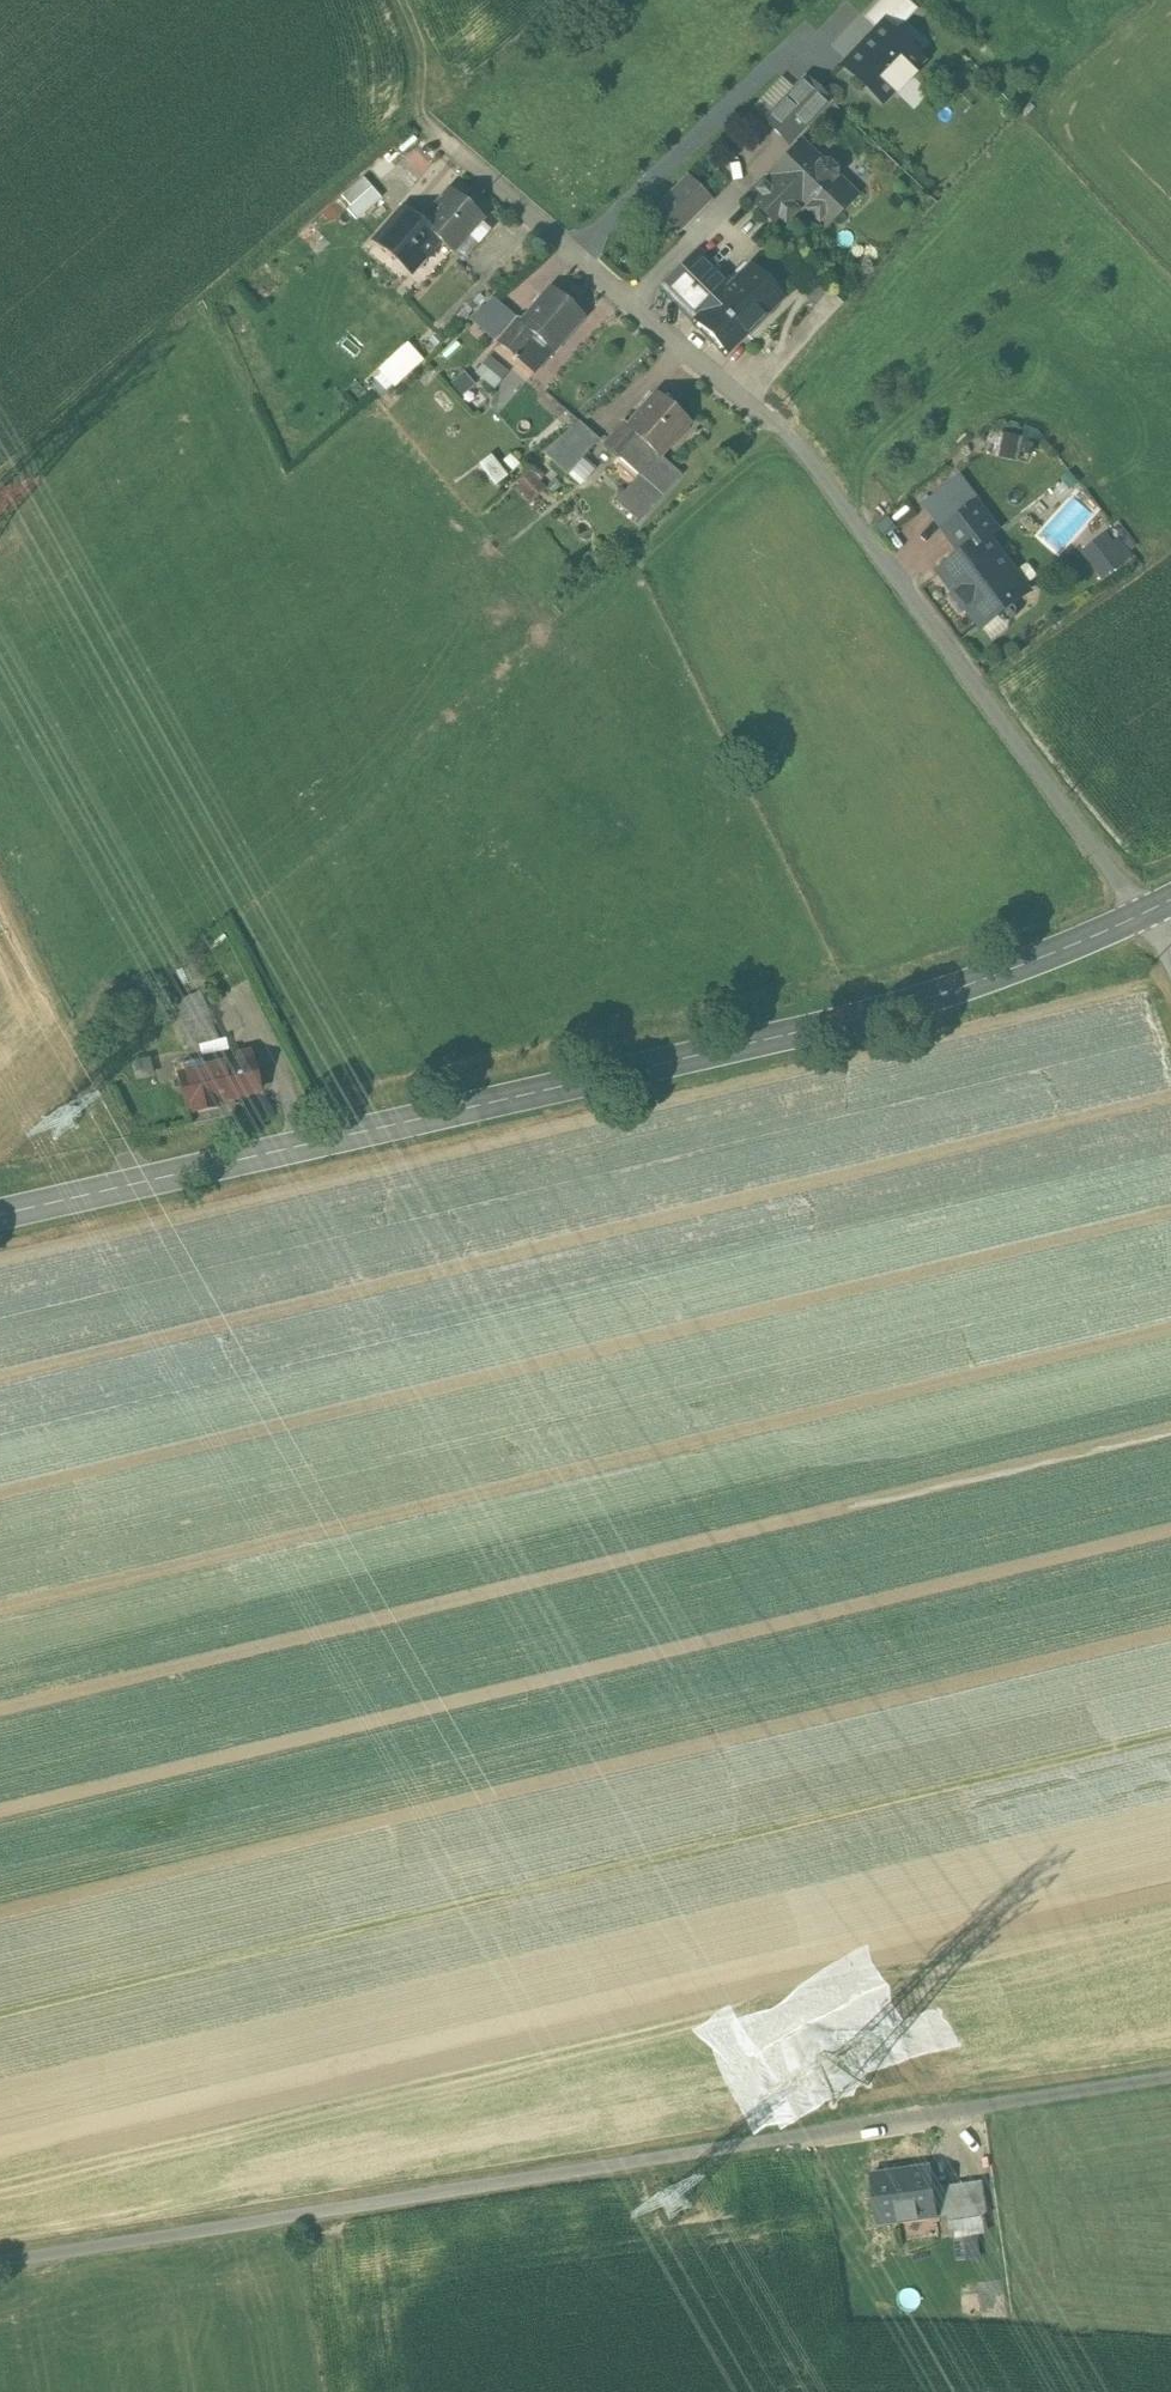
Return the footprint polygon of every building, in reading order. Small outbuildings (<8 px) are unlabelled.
[(883,26),(845,66),(882,101),(920,61),(883,26)] [(796,91),(766,122),(789,143),(818,112),(796,91)] [(802,143),(748,198),(781,230),(812,198),(833,218),(855,195),(836,177),(836,170),(828,163),(821,163),(802,143)] [(688,179),(657,209),(678,230),(708,199),(688,179)] [(370,188),(349,207),(346,210),(355,221),(379,198),(370,188)] [(375,242),(390,255),(410,273),(424,257),(433,257),(432,248),(438,241),(452,252),(455,248),(478,221),(482,217),(450,189),(420,224),(414,219),(403,209),(398,215),(375,242)] [(478,221),(455,248),(466,258),(489,231),(478,221)] [(751,266),(733,284),(698,250),(662,287),(696,321),(695,322),(726,353),(782,297),(751,266)] [(551,289),(522,322),(518,319),(498,342),(514,356),(513,358),(515,360),(517,358),(534,373),(582,316),(551,289)] [(493,298),(470,318),(494,339),(514,315),(493,298)] [(410,341),(382,368),(397,384),(426,358),(410,341)] [(478,371),(497,388),(511,372),(492,355),(478,371)] [(467,397),(480,386),(467,372),(455,383),(467,397)] [(688,421),(656,394),(627,427),(626,428),(639,439),(658,456),(659,455),(688,421)] [(578,421),(542,452),(567,475),(582,459),(599,439),(578,421)] [(624,424),(605,445),(621,460),(639,439),(626,428),(627,427),(624,424)] [(1018,458),(1023,433),(1007,430),(1002,455),(1018,458)] [(658,456),(639,439),(621,460),(639,475),(616,502),(637,520),(679,472),(659,455),(658,456)] [(496,452),(482,460),(496,484),(509,476),(496,452)] [(582,459),(567,475),(577,483),(581,483),(591,472),(591,467),(582,459)] [(533,502),(548,486),(533,470),(517,486),(533,502)] [(999,530),(978,503),(966,511),(987,539),(988,539),(989,539),(999,530)] [(966,511),(943,529),(963,555),(964,556),(987,539),(966,511)] [(1103,578),(1134,558),(1115,527),(1084,547),(1103,578)] [(987,539),(964,556),(963,555),(941,572),(981,625),(997,614),(1012,603),(1028,591),(989,539),(988,539),(987,539)] [(1012,603),(997,614),(1002,620),(1009,621),(1016,616),(1017,609),(1012,603)] [(171,995),(183,1049),(213,1042),(200,988),(171,995)] [(228,1053),(203,1059),(205,1068),(213,1104),(259,1092),(250,1057),(230,1061),(228,1053)] [(192,1109),(213,1104),(205,1068),(183,1073),(192,1109)] [(930,2168),(895,2172),(895,2177),(875,2179),(874,2175),(872,2175),(879,2224),(899,2221),(899,2215),(934,2210),(935,2216),(936,2216),(930,2168)] [(948,2191),(951,2214),(988,2209),(986,2186),(948,2191)] [(964,2291),(965,2312),(986,2311),(985,2290),(964,2291)]
